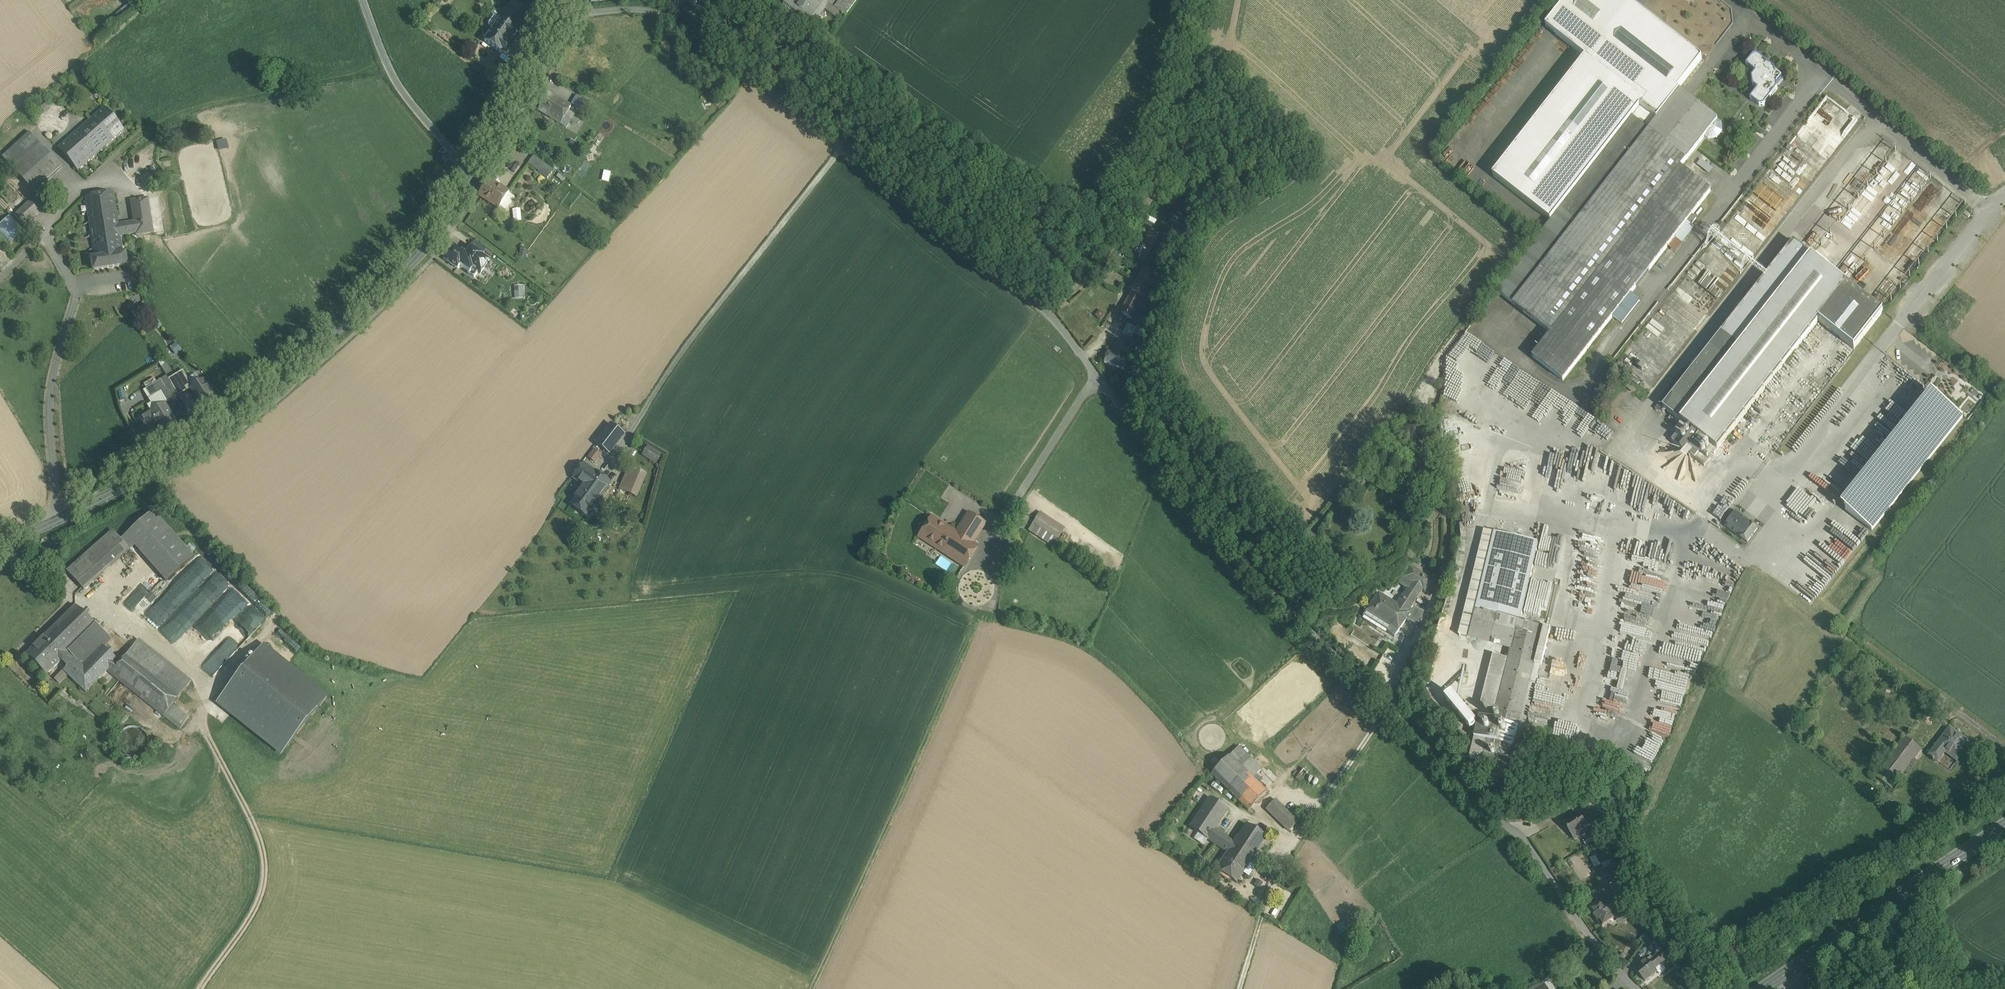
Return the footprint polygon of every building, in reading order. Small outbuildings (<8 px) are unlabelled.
[(786,6),(810,24),(812,21),(817,25),(825,14),(836,22),(840,16),(835,12),(819,0),(791,0),(786,6)] [(839,5),(841,4),(850,12),(859,0),(843,0),(839,5)] [(1546,27),(1585,58),(1629,2),(1627,0),(1567,0),(1546,27)] [(135,5),(131,1),(117,13),(120,18),(135,5)] [(1585,58),(1493,176),(1552,222),(1497,291),(1552,334),(1533,357),(1563,381),(1613,316),(1622,323),(1640,300),(1631,294),(1686,222),(1691,226),(1696,218),(1692,215),(1711,191),(1681,167),(1717,120),(1680,91),(1678,90),(1702,58),(1629,2),(1585,58)] [(512,3),(500,20),(495,16),(489,24),(490,28),(493,30),(485,42),(502,54),(503,53),(505,54),(509,53),(511,50),(510,47),(508,45),(529,15),(512,3)] [(850,12),(841,4),(839,5),(835,12),(840,16),(845,20),(850,12)] [(482,44),(476,50),(480,54),(486,47),(482,44)] [(1775,69),(1758,55),(1753,56),(1746,65),(1755,73),(1752,78),(1753,86),(1758,90),(1750,99),(1760,106),(1764,106),(1777,89),(1777,85),(1782,78),(1775,73),(1775,69)] [(571,106),(549,93),(539,110),(560,124),(565,116),(571,106)] [(78,171),(125,130),(105,108),(58,148),(78,171)] [(572,121),(565,116),(560,124),(567,128),(572,121)] [(30,133),(3,157),(14,169),(41,145),(30,133)] [(61,167),(41,145),(14,169),(34,191),(61,167)] [(538,171),(545,162),(536,155),(529,163),(538,171)] [(554,169),(545,162),(538,171),(548,178),(554,169)] [(510,193),(489,179),(479,195),(499,209),(510,193)] [(95,259),(124,254),(121,236),(120,228),(114,193),(86,197),(95,259)] [(515,196),(510,193),(499,209),(504,212),(515,196)] [(37,194),(14,215),(24,226),(47,205),(37,194)] [(148,199),(131,201),(135,226),(136,233),(137,235),(154,233),(148,199)] [(0,222),(0,230),(6,236),(18,225),(8,214),(0,222)] [(1182,229),(1174,223),(1167,233),(1175,239),(1182,229)] [(135,226),(120,228),(121,236),(136,233),(135,226)] [(1793,241),(1663,407),(1689,428),(1681,439),(1676,436),(1672,441),(1685,451),(1684,453),(1690,457),(1691,456),(1705,466),(1819,321),(1848,284),(1847,284),(1793,241)] [(467,254),(453,245),(444,259),(458,269),(461,265),(471,272),(475,265),(465,258),(467,255),(467,254)] [(482,255),(471,247),(467,254),(467,255),(465,258),(475,265),(482,255)] [(124,254),(95,259),(93,259),(94,271),(128,266),(126,254),(124,254)] [(1158,277),(1144,270),(1132,292),(1142,298),(1138,306),(1145,310),(1162,279),(1158,277)] [(1883,312),(1847,283),(1847,284),(1848,284),(1819,321),(1854,349),(1883,312)] [(514,298),(524,298),(523,285),(514,285),(514,298)] [(1132,292),(1120,314),(1138,323),(1145,310),(1138,306),(1142,298),(1132,292)] [(1138,342),(1128,338),(1126,344),(1133,346),(1133,347),(1136,348),(1138,342)] [(1126,344),(1117,341),(1111,353),(1108,352),(1104,363),(1124,370),(1133,347),(1133,346),(1126,344)] [(183,371),(169,379),(172,385),(179,396),(190,389),(193,387),(189,380),(183,371)] [(220,404),(204,379),(201,381),(196,375),(189,380),(193,387),(190,389),(206,413),(220,404)] [(161,380),(146,389),(151,398),(161,392),(166,389),(161,380)] [(166,389),(161,392),(168,403),(179,396),(172,385),(166,389)] [(161,392),(151,398),(149,399),(151,404),(148,406),(151,412),(152,413),(141,420),(147,431),(148,431),(147,429),(158,423),(164,434),(178,426),(165,404),(168,403),(161,392)] [(1963,417),(1936,396),(1845,509),(1872,531),(1963,417)] [(611,425),(596,444),(609,454),(624,435),(611,425)] [(661,456),(651,449),(646,456),(657,463),(661,456)] [(594,450),(589,458),(595,463),(601,455),(594,450)] [(610,484),(584,465),(574,478),(585,486),(571,505),(586,516),(610,484)] [(629,468),(620,489),(632,493),(641,473),(629,468)] [(641,473),(632,493),(637,496),(646,475),(641,473)] [(193,557),(153,512),(121,541),(129,550),(134,545),(166,581),(193,557)] [(1758,528),(1736,512),(1725,526),(1747,543),(1758,528)] [(985,524),(969,513),(963,524),(978,534),(985,524)] [(1065,529),(1040,513),(1028,532),(1053,548),(1065,529)] [(954,532),(932,517),(919,537),(932,546),(934,544),(943,550),(954,532)] [(978,534),(963,524),(956,533),(972,543),(978,534)] [(113,531),(77,562),(94,581),(129,550),(121,541),(113,531)] [(956,533),(954,532),(943,550),(965,565),(977,546),(972,543),(956,533)] [(1494,725),(1481,722),(1477,739),(1471,766),(1484,769),(1482,779),(1513,786),(1518,768),(1519,768),(1524,745),(1523,745),(1541,667),(1542,668),(1551,630),(1544,628),(1544,627),(1521,622),(1539,544),(1485,532),(1460,639),(1470,641),(1474,622),(1516,631),(1509,661),(1494,658),(1482,710),(1497,714),(1494,725)] [(167,615),(208,571),(193,558),(157,597),(151,591),(143,600),(149,606),(145,610),(156,620),(164,612),(167,615)] [(1551,558),(1551,571),(1561,571),(1561,558),(1551,558)] [(1344,574),(1329,561),(1323,567),(1338,580),(1344,574)] [(94,581),(77,562),(68,571),(84,590),(94,581)] [(1407,588),(1397,605),(1378,593),(1364,616),(1364,617),(1366,615),(1389,630),(1390,627),(1398,632),(1406,620),(1410,623),(1417,626),(1416,626),(1417,627),(1424,612),(1417,609),(1412,606),(1422,589),(1425,591),(1433,579),(1411,565),(1399,583),(1407,588)] [(1433,579),(1425,591),(1430,594),(1433,591),(1436,582),(1436,581),(1433,579)] [(76,606),(44,637),(64,658),(70,653),(98,626),(76,606)] [(98,626),(70,653),(84,666),(104,646),(104,647),(112,639),(98,626)] [(64,658),(44,637),(29,652),(49,673),(63,659),(64,658)] [(178,671),(139,639),(129,652),(168,683),(178,671)] [(84,666),(70,653),(64,658),(63,659),(69,665),(64,671),(86,692),(107,671),(118,660),(104,647),(104,646),(84,666)] [(218,703),(282,753),(327,698),(263,647),(218,703)] [(168,683),(129,652),(121,663),(112,675),(165,716),(173,705),(182,694),(168,683)] [(118,660),(107,671),(112,675),(121,663),(118,660)] [(191,682),(178,671),(168,683),(182,694),(191,682)] [(1481,722),(1466,704),(1461,707),(1460,707),(1454,699),(1447,705),(1474,739),(1476,738),(1477,739),(1481,722)] [(188,718),(173,705),(165,716),(180,728),(188,718)] [(1971,744),(1950,728),(1929,756),(1938,763),(1945,753),(1957,762),(1971,744)] [(1905,737),(1875,777),(1891,790),(1921,750),(1905,737)] [(1262,769),(1239,747),(1230,756),(1253,778),(1262,769)] [(1253,778),(1230,756),(1211,774),(1220,782),(1234,797),(1249,811),(1267,792),(1253,778)] [(1227,810),(1210,799),(1190,827),(1210,840),(1216,831),(1214,830),(1227,810)] [(1297,823),(1275,800),(1266,809),(1289,831),(1297,823)] [(1578,814),(1565,824),(1569,830),(1568,831),(1575,840),(1582,835),(1581,834),(1588,829),(1578,814)] [(1604,819),(1593,827),(1600,837),(1611,829),(1604,819)] [(1246,824),(1233,843),(1227,839),(1221,848),(1227,852),(1216,870),(1237,884),(1237,883),(1243,873),(1249,877),(1255,867),(1250,863),(1267,838),(1246,824)] [(1228,838),(1217,830),(1216,831),(1210,840),(1221,848),(1227,839),(1228,838)] [(1618,880),(1610,866),(1602,871),(1609,885),(1618,880)] [(1619,884),(1611,888),(1615,894),(1623,889),(1619,884)] [(1622,895),(1605,904),(1613,914),(1628,906),(1622,895)] [(1603,901),(1590,911),(1602,927),(1615,917),(1613,914),(1605,904),(1603,901)] [(1663,942),(1654,934),(1645,944),(1654,952),(1660,945),(1663,942)] [(1650,955),(1635,969),(1645,981),(1657,970),(1655,968),(1670,955),(1664,948),(1666,945),(1663,942),(1660,945),(1663,947),(1652,957),(1650,955)] [(1715,980),(1706,972),(1703,975),(1712,983),(1715,980)] [(1470,986),(1472,988),(1490,988),(1484,979),(1470,986)]
